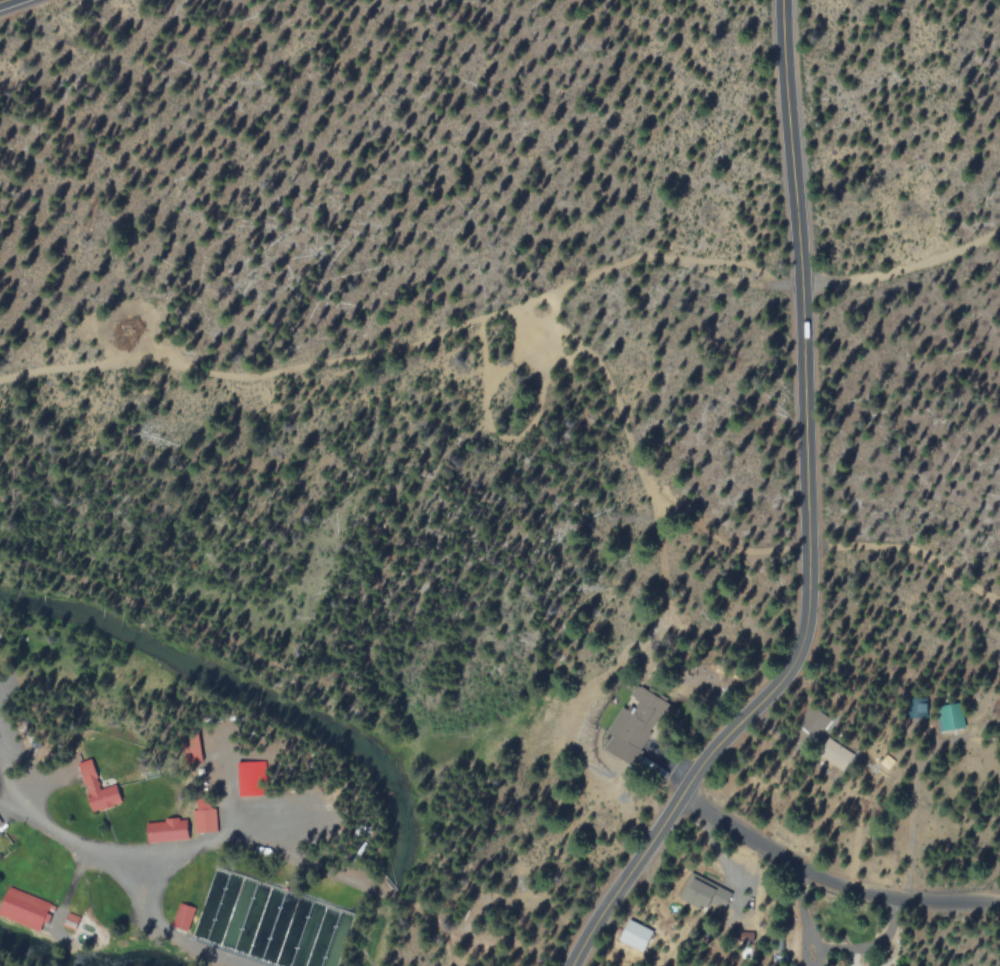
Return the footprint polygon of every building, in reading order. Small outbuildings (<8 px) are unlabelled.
[(962,729),(960,704),(941,705),(943,730),(962,729)] [(817,754),(844,771),(855,754),(828,737),(817,754)] [(78,763),(93,812),(122,803),(116,784),(101,789),(92,759),(78,763)] [(240,796),(266,795),(266,761),(239,762),(240,796)] [(196,800),(196,809),(193,810),(194,833),(217,831),(216,808),(210,808),(209,800),(196,800)] [(188,839),(187,819),(147,822),(148,842),(188,839)] [(731,893),(692,877),(683,899),(722,915),(731,893)] [(53,903),(9,887),(0,911),(0,916),(43,932),(53,903)] [(195,907),(179,903),(173,927),(189,931),(195,907)] [(79,916),(67,913),(64,925),(76,928),(79,916)] [(619,940),(644,953),(654,931),(629,919),(619,940)]
